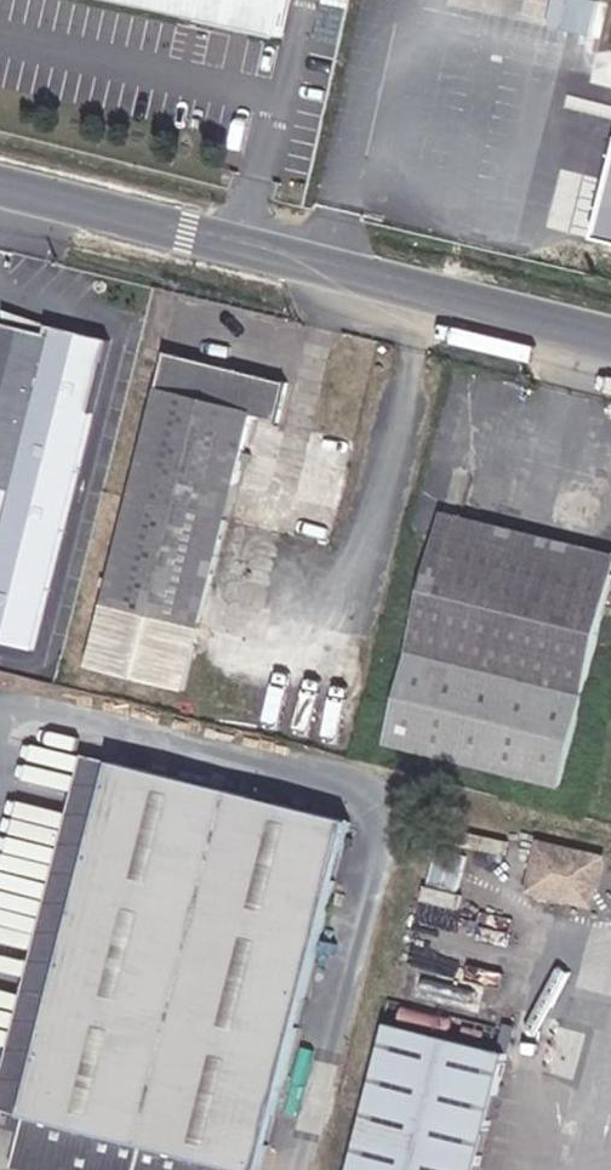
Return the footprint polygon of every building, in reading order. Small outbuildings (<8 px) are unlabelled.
[(269,49),(280,0),(61,0),(269,49)] [(0,313),(0,317),(4,325),(0,324),(0,645),(30,653),(109,340),(0,313)] [(122,501),(200,519),(229,406),(273,417),(282,382),(161,348),(122,501)] [(200,519),(122,501),(79,672),(156,692),(200,519)] [(603,573),(434,532),(382,744),(552,786),(603,573)] [(340,830),(100,763),(57,924),(0,1141),(0,1169),(246,1169),(340,830)] [(589,856),(526,841),(515,888),(565,900),(570,879),(583,882),(589,856)] [(578,903),(583,882),(570,879),(565,900),(578,903)] [(497,1053),(503,1027),(493,1024),(486,1051),(495,1053),(497,1053)] [(495,1053),(486,1051),(377,1025),(342,1169),(468,1169),(495,1053)]
